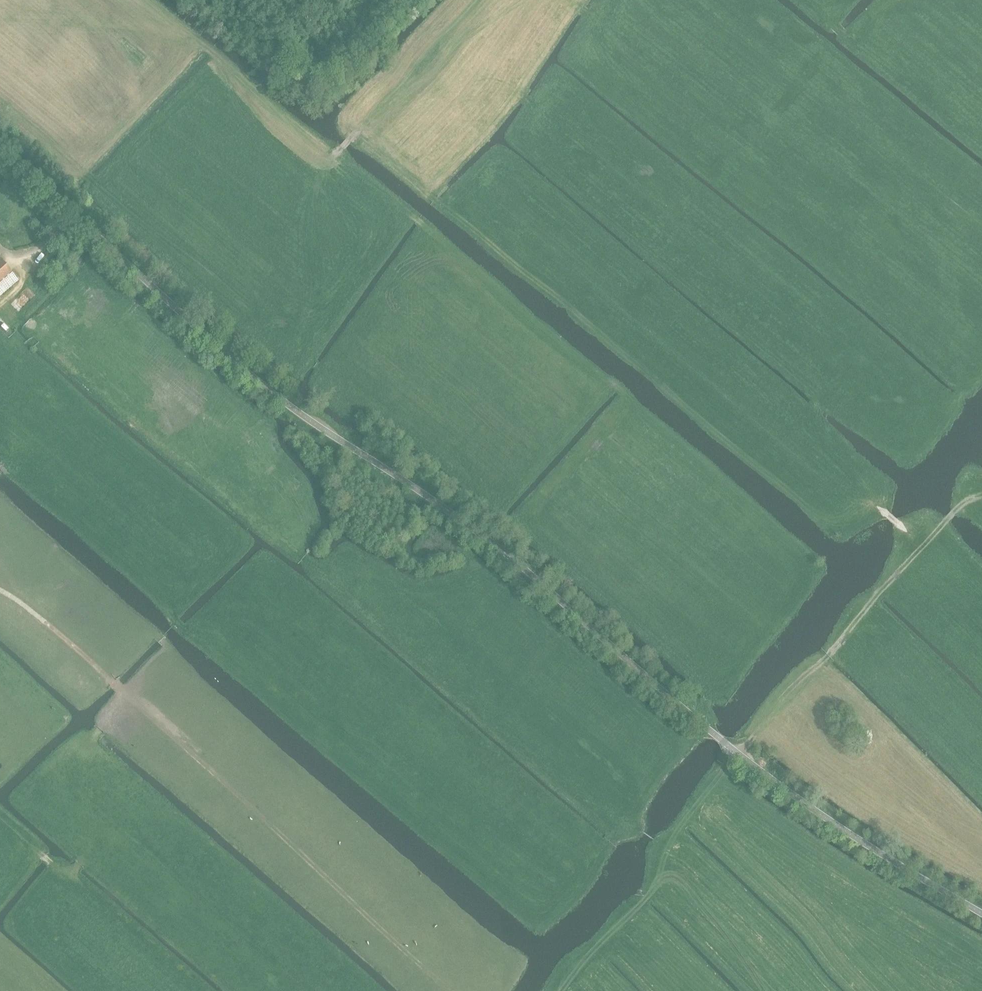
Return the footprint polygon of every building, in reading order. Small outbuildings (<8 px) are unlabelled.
[(19,281),(2,261),(0,263),(0,297),(19,281)]
